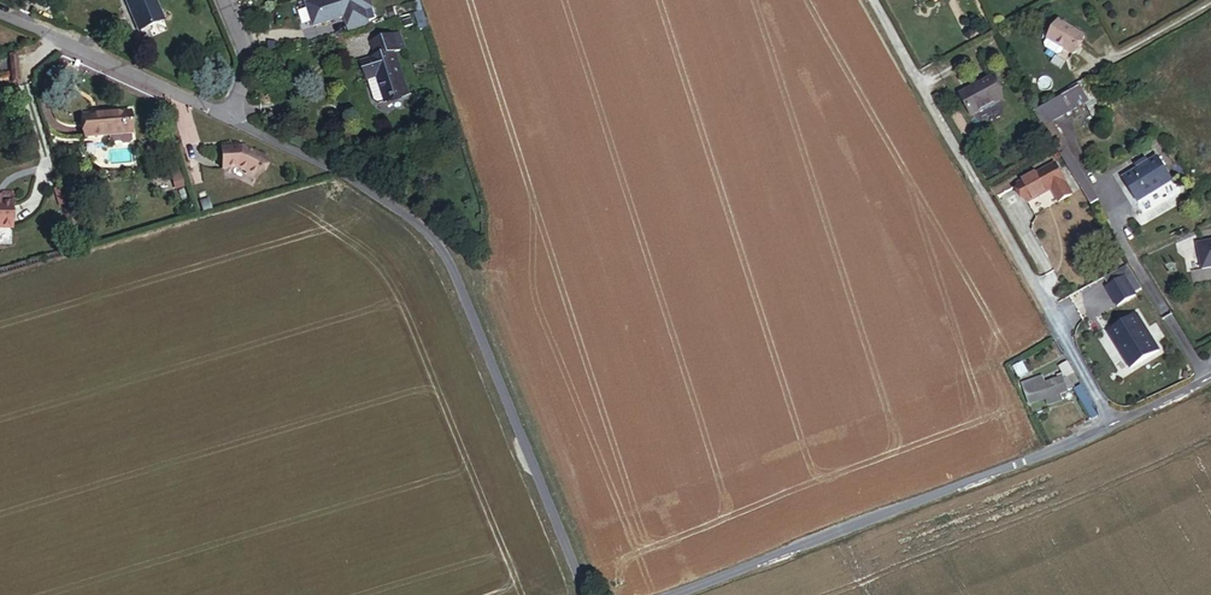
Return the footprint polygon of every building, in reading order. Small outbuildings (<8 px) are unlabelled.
[(158,0),(128,0),(136,21),(162,10),(158,0)] [(323,16),(354,5),(360,22),(377,16),(371,0),(317,0),(323,16)] [(430,25),(425,9),(417,12),(422,27),(430,25)] [(1076,56),(1083,60),(1094,41),(1068,25),(1053,48),(1056,56),(1067,62),(1073,61),(1076,56)] [(369,80),(375,100),(384,102),(409,94),(396,51),(407,48),(402,32),(373,41),(377,55),(367,59),(373,79),(369,80)] [(363,60),(369,80),(373,79),(367,59),(363,60)] [(972,89),(983,108),(1013,91),(1002,72),(972,89)] [(1056,133),(1066,128),(1091,114),(1109,104),(1099,87),(1046,116),(1056,133)] [(1091,114),(1095,122),(1113,112),(1109,104),(1091,114)] [(114,107),(78,117),(84,139),(120,129),(114,107)] [(1071,159),(1080,154),(1066,128),(1056,133),(1071,159)] [(238,144),(217,146),(219,167),(233,166),(251,176),(261,156),(238,144)] [(1152,209),(1187,189),(1174,166),(1162,173),(1153,178),(1139,186),(1152,209)] [(1153,178),(1162,173),(1158,166),(1149,171),(1153,178)] [(1072,204),(1083,198),(1066,167),(1031,188),(1042,205),(1065,192),(1072,204)] [(209,208),(206,197),(193,200),(197,212),(209,208)] [(1201,269),(1210,267),(1210,237),(1196,240),(1201,269)] [(1103,286),(1116,304),(1135,290),(1122,272),(1103,286)] [(1158,309),(1147,315),(1156,330),(1158,329),(1162,336),(1144,346),(1153,363),(1181,348),(1168,323),(1166,324),(1158,309)] [(1048,386),(1028,392),(1035,412),(1051,407),(1053,412),(1074,405),(1072,400),(1085,396),(1080,380),(1084,379),(1077,367),(1066,371),(1068,377),(1062,379),(1062,381),(1058,382),(1059,385),(1049,388),(1048,386)] [(1102,423),(1107,420),(1091,391),(1085,395),(1102,423)]
